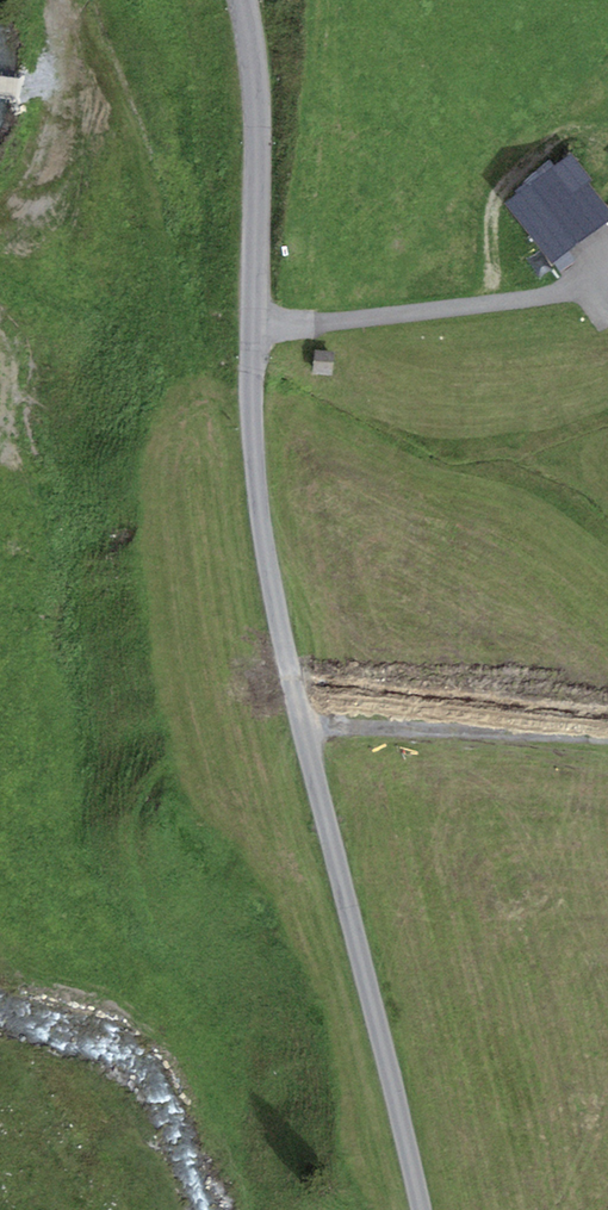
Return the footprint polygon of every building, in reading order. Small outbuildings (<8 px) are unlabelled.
[(505,203),(549,263),(607,221),(607,208),(573,154),(505,203)] [(338,360),(317,359),(315,380),(337,381),(338,360)]
